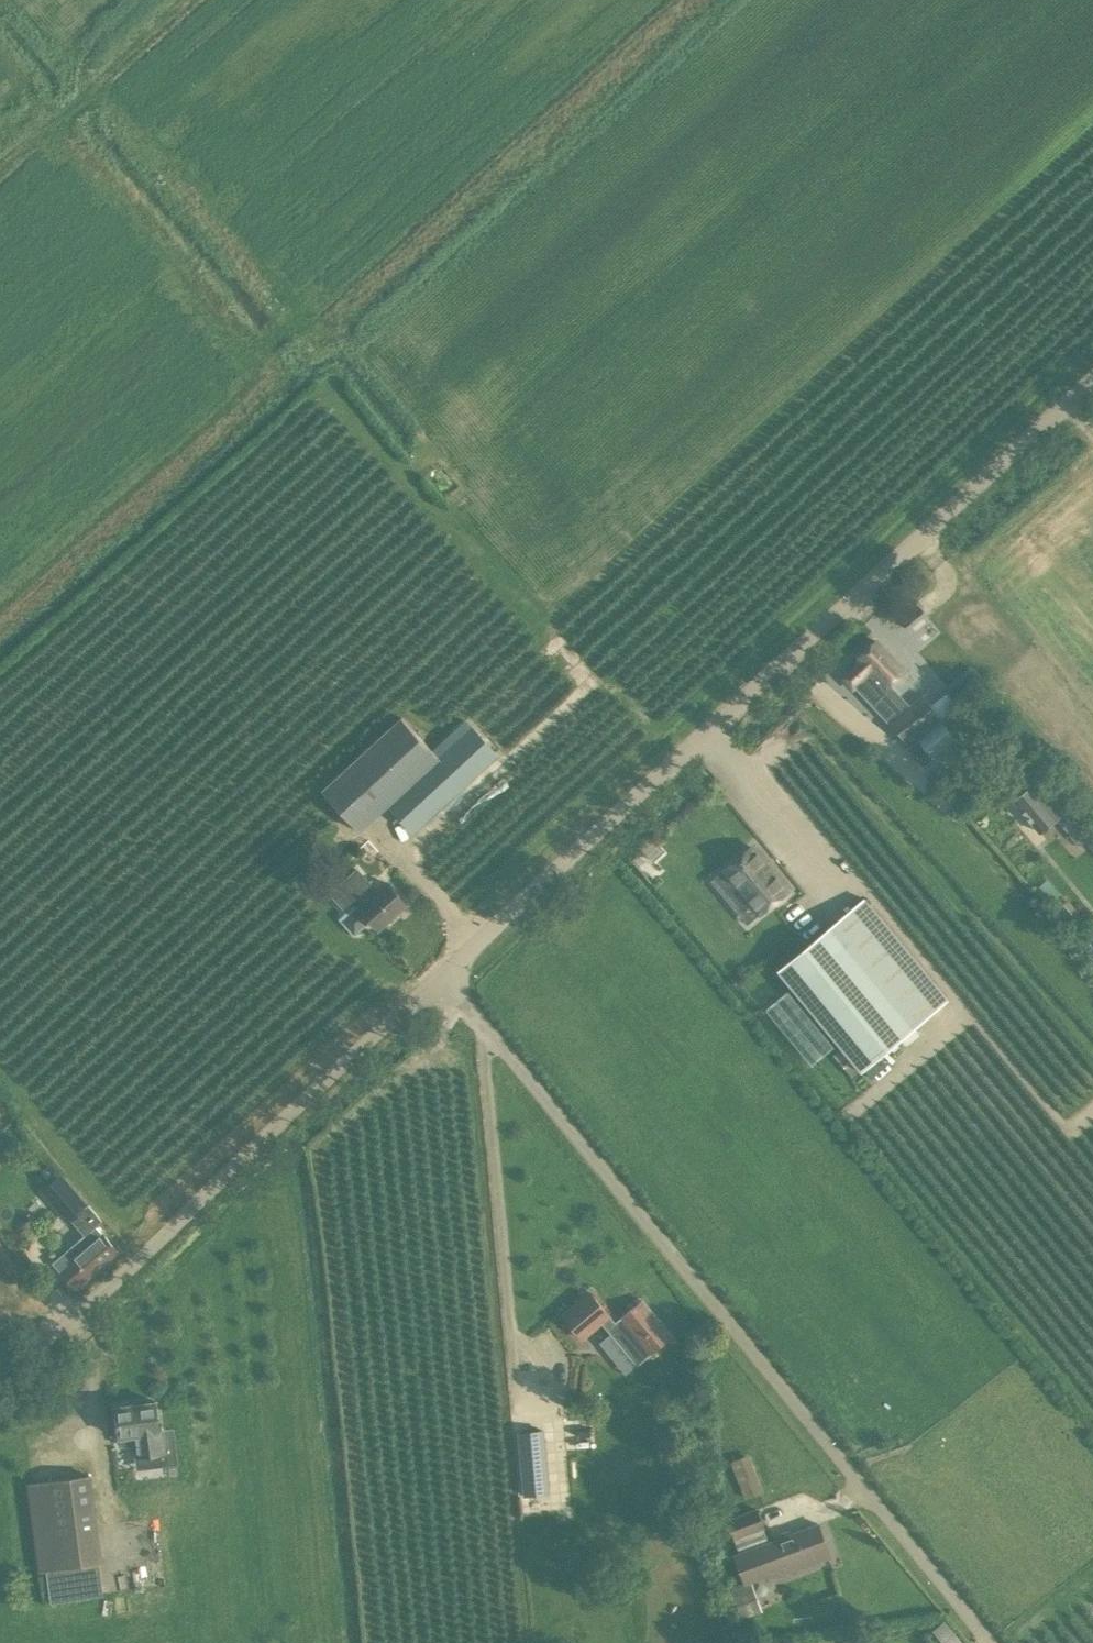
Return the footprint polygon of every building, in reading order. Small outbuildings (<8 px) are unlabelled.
[(912,740),(940,720),(954,709),(945,697),(931,707),(923,696),(906,709),(887,687),(905,671),(878,641),(859,657),(871,670),(858,681),(854,684),(888,722),(889,721),(906,744),(912,740)] [(954,710),(905,750),(924,765),(967,730),(954,710)] [(402,718),(331,785),(324,792),(361,831),(389,805),(415,833),(498,755),(465,720),(433,751),(402,718)] [(1083,813),(1049,773),(1034,785),(1015,800),(1042,832),(1060,817),(1079,840),(1092,827),(1092,825),(1083,813)] [(655,838),(632,857),(652,881),(667,868),(658,858),(667,851),(655,838)] [(724,869),(761,913),(788,891),(752,846),(724,869)] [(388,883),(378,892),(356,868),(338,884),(359,907),(349,916),(348,920),(355,928),(360,928),(371,919),(380,929),(407,904),(388,883)] [(866,900),(781,970),(871,1078),(888,1064),(883,1057),(950,1002),(866,900)] [(1084,935),(1092,946),(1092,928),(1084,935)] [(813,1062),(836,1044),(790,987),(767,1005),(813,1062)] [(843,1047),(834,1054),(854,1079),(863,1071),(843,1047)] [(98,1225),(102,1222),(62,1175),(45,1189),(85,1236),(98,1225)] [(78,1286),(104,1263),(119,1250),(98,1225),(68,1251),(74,1258),(62,1268),(78,1286)] [(638,1365),(674,1336),(644,1300),(616,1322),(591,1292),(564,1314),(583,1338),(603,1322),(638,1365)] [(136,1436),(139,1455),(164,1451),(158,1402),(118,1407),(122,1437),(136,1436)] [(521,1426),(522,1491),(544,1491),(543,1426),(521,1426)] [(761,1493),(753,1475),(745,1456),(732,1461),(740,1480),(748,1499),(761,1493)] [(44,1570),(103,1562),(91,1475),(32,1482),(44,1570)] [(729,1519),(736,1537),(763,1528),(765,1527),(758,1508),(729,1519)] [(736,1554),(746,1580),(728,1587),(740,1618),(763,1609),(752,1580),(788,1567),(790,1571),(832,1556),(820,1523),(791,1534),(780,1538),(769,1542),(742,1552),(736,1554)] [(951,1629),(939,1639),(942,1642),(962,1642),(951,1629)]
